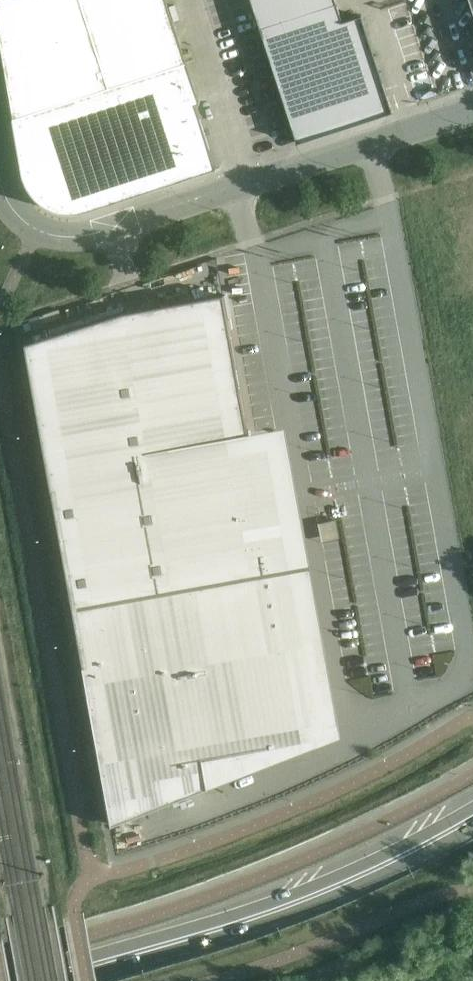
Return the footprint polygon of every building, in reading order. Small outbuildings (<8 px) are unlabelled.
[(88,211),(168,185),(167,185),(215,167),(195,104),(199,103),(166,0),(0,0),(0,42),(23,174),(24,178),(25,181),(26,183),(28,187),(30,191),(33,194),(36,198),(39,201),(42,204),(46,206),(48,207),(52,209),(56,211),(61,212),(65,213),(70,213),(74,213),(79,213),(83,212),(88,211)] [(297,143),(299,143),(392,112),(361,16),(342,22),(335,0),(251,0),(297,143)] [(131,818),(248,773),(248,771),(247,772),(244,754),(315,741),(317,740),(319,739),(320,738),(322,736),(323,735),(325,733),(325,731),(325,729),(325,727),(325,725),(311,646),(287,650),(223,296),(122,314),(24,345),(98,753),(99,753),(112,825),(131,817),(131,818)]
